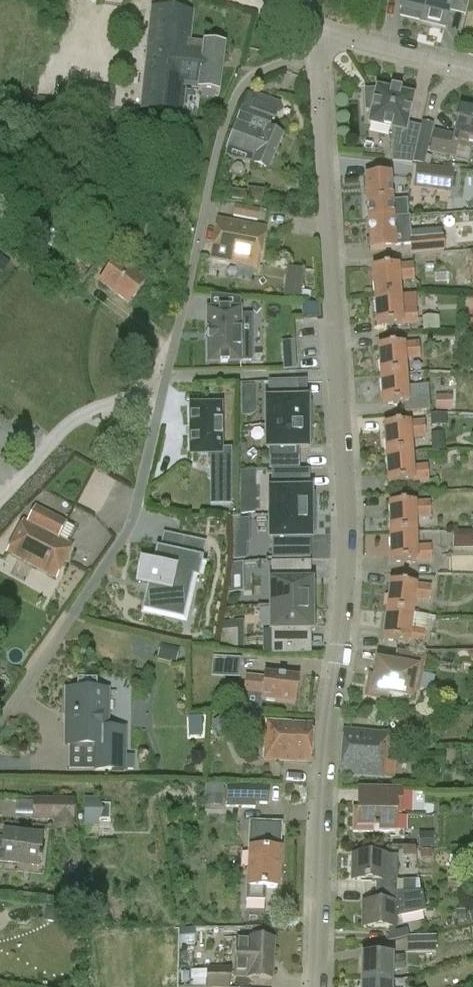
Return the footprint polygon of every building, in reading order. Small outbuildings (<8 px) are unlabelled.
[(400,11),(402,11),(400,18),(420,23),(426,0),(402,0),(400,11)] [(420,23),(444,29),(448,13),(451,0),(426,0),(420,23)] [(181,114),(183,87),(197,88),(197,92),(218,95),(224,48),(189,43),(191,14),(152,10),(141,110),(181,114)] [(375,92),(364,92),(365,112),(370,113),(368,125),(391,130),(392,164),(411,166),(415,150),(401,147),(413,96),(376,88),(375,92)] [(110,110),(112,97),(89,94),(88,107),(110,110)] [(267,130),(271,121),(274,122),(281,104),(255,95),(249,111),(242,108),(226,149),(253,160),(251,165),(268,171),(282,136),(267,130)] [(457,147),(471,151),(472,142),(472,108),(459,105),(452,136),(434,132),(428,153),(454,159),(457,147)] [(424,165),(433,125),(423,122),(413,163),(424,165)] [(415,166),(412,189),(451,194),(454,171),(415,166)] [(364,176),(368,221),(391,220),(408,219),(406,201),(390,202),(389,175),(364,176)] [(247,189),(246,193),(245,202),(261,204),(263,191),(247,189)] [(258,211),(234,207),(232,217),(256,222),(258,211)] [(393,250),(391,220),(368,221),(370,252),(393,250)] [(258,270),(265,230),(217,221),(211,257),(210,261),(258,270)] [(441,237),(408,239),(409,246),(410,256),(443,254),(442,237),(441,237)] [(464,251),(465,262),(470,262),(472,286),(472,251),(464,251)] [(99,284),(128,305),(144,283),(116,261),(99,284)] [(286,266),(281,292),(299,296),(304,270),(286,266)] [(399,296),(398,283),(414,281),(412,266),(371,269),(373,298),(399,296)] [(301,292),(300,299),(309,300),(310,293),(301,292)] [(416,309),(400,310),(399,296),(373,298),(376,328),(401,326),(417,325),(416,309)] [(319,305),(301,306),(302,319),(319,318),(319,305)] [(240,364),(240,362),(250,362),(250,343),(240,343),(240,310),(206,310),(206,319),(207,364),(240,364)] [(281,369),(291,370),(292,342),(282,341),(281,369)] [(405,375),(404,362),(420,360),(418,344),(402,345),(377,347),(379,377),(405,375)] [(428,387),(406,389),(405,375),(379,377),(381,407),(404,405),(405,414),(429,412),(428,387)] [(265,426),(306,426),(306,401),(296,401),(296,383),(269,383),(269,401),(265,401),(265,426)] [(451,396),(435,396),(435,412),(451,412),(451,396)] [(210,469),(230,469),(230,452),(220,452),(220,406),(212,406),(190,406),(190,456),(210,456),(210,469)] [(441,416),(429,417),(430,428),(442,427),(441,416)] [(410,454),(409,440),(425,439),(424,423),(383,426),(385,456),(410,454)] [(306,426),(265,426),(265,451),(306,451),(306,426)] [(427,466),(411,467),(410,454),(385,456),(387,485),(428,482),(427,466)] [(270,471),(271,490),(266,490),(267,516),(312,515),(312,489),(301,489),(301,471),(272,471),(270,471)] [(414,534),(414,520),(430,519),(429,504),(388,505),(389,535),(414,534)] [(72,547),(58,540),(66,523),(35,507),(26,523),(23,521),(6,554),(55,579),(72,547)] [(267,516),(267,543),(271,542),(271,561),(301,560),(301,542),(313,542),(312,515),(267,516)] [(246,536),(242,536),(241,529),(235,530),(236,558),(247,557),(246,536)] [(137,562),(134,583),(144,585),(139,610),(160,615),(162,603),(178,607),(180,597),(186,599),(190,577),(196,578),(200,559),(199,558),(203,543),(181,538),(157,532),(153,547),(149,565),(137,562)] [(452,532),(452,550),(472,550),(472,532),(452,532)] [(430,547),(414,548),(414,534),(389,535),(389,564),(415,564),(431,563),(430,547)] [(271,584),(270,584),(270,609),(310,609),(310,598),(314,598),(313,591),(313,584),(301,584),(301,564),(271,564),(271,584)] [(411,616),(413,602),(429,604),(431,589),(415,587),(389,583),(385,613),(411,616)] [(314,617),(310,617),(310,609),(270,609),(270,635),(271,635),(271,655),(302,654),(301,632),(314,631),(314,617)] [(425,631),(409,629),(411,616),(385,613),(381,642),(407,645),(423,648),(425,631)] [(416,692),(421,662),(398,657),(396,669),(377,665),(374,680),(370,679),(367,697),(384,700),(385,695),(409,700),(411,691),(416,692)] [(213,659),(211,678),(238,680),(240,661),(213,659)] [(244,677),(242,694),(261,696),(260,702),(295,706),(298,679),(263,675),(263,679),(244,677)] [(126,728),(105,727),(105,693),(85,692),(67,692),(67,714),(67,745),(93,746),(93,770),(133,770),(134,756),(131,756),(126,755),(126,728)] [(309,765),(312,726),(265,722),(262,761),(309,765)] [(385,763),(388,735),(342,731),(339,777),(393,781),(394,764),(385,763)] [(222,784),(205,784),(204,807),(221,807),(222,784)] [(267,804),(267,786),(227,784),(226,807),(255,809),(255,804),(267,804)] [(392,835),(392,833),(393,813),(397,814),(398,793),(377,792),(376,803),(358,802),(358,812),(354,812),(353,834),(392,835)] [(75,800),(33,798),(32,820),(53,821),(53,831),(73,832),(74,823),(75,800)] [(108,822),(108,807),(98,807),(88,807),(88,822),(98,822),(108,822)] [(264,901),(265,889),(277,890),(279,853),(280,853),(281,824),(249,823),(247,851),(250,851),(248,888),(247,900),(264,901)] [(0,845),(0,863),(38,867),(41,837),(3,833),(2,845),(0,845)] [(375,883),(375,892),(394,893),(395,860),(385,859),(385,858),(350,857),(350,882),(375,883)] [(401,883),(401,893),(414,894),(415,882),(401,881),(401,883)] [(395,932),(396,918),(425,913),(421,894),(414,894),(401,893),(394,893),(375,892),(374,904),(361,904),(361,929),(388,929),(388,943),(406,939),(408,937),(407,929),(395,932)] [(435,938),(408,937),(406,939),(406,955),(435,956),(435,938)] [(234,979),(246,980),(272,981),(274,941),(235,939),(234,979)] [(403,957),(391,957),(360,956),(360,983),(391,984),(391,972),(403,972),(403,957)] [(205,986),(230,986),(231,968),(206,967),(205,986)]
